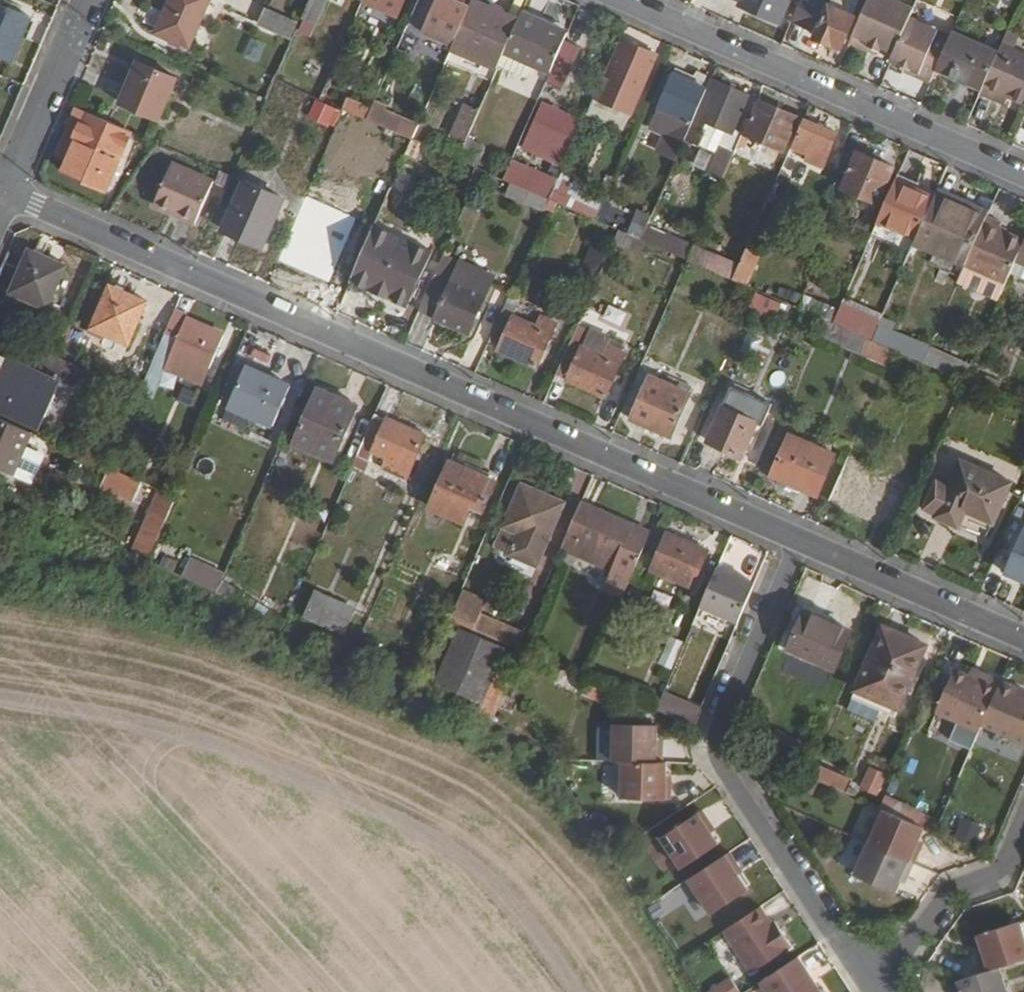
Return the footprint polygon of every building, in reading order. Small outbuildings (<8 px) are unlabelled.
[(154,34),(188,49),(210,0),(170,0),(154,34)] [(301,17),(317,24),(327,0),(309,0),(301,17)] [(362,2),(397,17),(404,0),(363,0),(362,2)] [(422,31),(452,44),(466,12),(471,0),(436,0),(422,31)] [(452,48),(498,68),(500,66),(505,53),(520,21),(505,15),(503,10),(494,6),(489,7),(473,0),(452,48)] [(739,2),(780,20),(789,0),(740,0),(739,2)] [(815,35),(842,47),(856,15),(854,14),(860,0),(830,0),(829,3),(823,0),(800,0),(793,18),(817,29),(815,35)] [(899,0),(869,0),(851,41),(869,48),(874,35),(897,46),(910,17),(914,7),(899,0)] [(265,7),(257,22),(290,36),(297,21),(265,7)] [(34,22),(0,9),(0,62),(14,68),(34,22)] [(520,21),(505,53),(551,73),(568,35),(522,14),(520,21)] [(950,34),(910,17),(897,46),(893,55),(891,60),(909,67),(918,71),(917,75),(930,81),(937,66),(950,34)] [(298,25),(275,78),(276,79),(286,83),(309,30),(298,25)] [(406,26),(393,55),(407,61),(420,32),(406,26)] [(953,29),(937,66),(981,86),(998,50),(953,29)] [(880,48),(893,55),(897,46),(874,35),(869,48),(878,53),(880,48)] [(248,37),(241,56),(258,62),(265,43),(248,37)] [(603,75),(594,96),(609,102),(631,112),(638,95),(656,55),(625,41),(608,77),(603,75)] [(981,86),(979,92),(993,98),(996,92),(1023,103),(1023,56),(1000,45),(998,50),(981,86)] [(500,66),(545,85),(551,73),(505,53),(500,66)] [(140,62),(121,103),(160,120),(178,78),(140,62)] [(674,73),(659,108),(693,122),(708,88),(674,73)] [(708,88),(693,122),(685,140),(700,146),(707,132),(703,130),(707,123),(732,133),(749,95),(712,78),(708,88)] [(349,97),(344,108),(366,118),(371,106),(349,97)] [(314,99),(305,119),(329,130),(338,110),(314,99)] [(761,100),(746,132),(743,131),(734,151),(733,152),(754,161),(758,152),(747,147),(752,137),(784,150),(799,115),(761,100)] [(460,102),(447,135),(464,142),(478,109),(460,102)] [(546,123),(539,139),(570,153),(584,121),(550,105),(542,121),(546,123)] [(76,107),(57,151),(70,158),(89,112),(76,107)] [(89,112),(70,158),(64,171),(107,189),(132,131),(89,112)] [(807,119),(794,148),(816,157),(822,143),(834,148),(841,134),(807,119)] [(721,145),(707,177),(720,182),(733,152),(734,151),(721,145)] [(861,151),(843,189),(877,203),(894,166),(861,151)] [(212,182),(171,164),(153,205),(194,223),(212,182)] [(382,207),(388,185),(362,178),(356,200),(382,207)] [(879,220),(915,236),(930,201),(932,198),(913,190),(914,188),(897,180),(879,220)] [(245,181),(223,230),(261,247),(283,197),(245,181)] [(561,182),(553,198),(570,205),(577,189),(561,182)] [(529,190),(523,203),(544,212),(550,199),(529,190)] [(915,236),(913,241),(965,263),(965,262),(986,215),(934,193),(932,198),(930,201),(915,236)] [(641,240),(650,215),(634,209),(625,235),(641,240)] [(986,215),(965,262),(1005,280),(1009,272),(1014,259),(1023,239),(998,228),(1001,221),(986,214),(986,215)] [(642,239),(687,259),(693,244),(648,224),(642,239)] [(1023,264),(1023,237),(1023,239),(1014,259),(1023,264)] [(751,242),(741,266),(735,280),(748,285),(764,248),(751,242)] [(369,288),(408,305),(409,305),(420,310),(420,309),(441,262),(428,257),(421,272),(399,263),(404,252),(388,245),(384,255),(376,251),(367,271),(375,275),(369,288)] [(580,268),(596,275),(605,251),(589,245),(580,268)] [(690,260),(735,280),(741,266),(696,247),(690,260)] [(29,249),(9,293),(46,309),(65,266),(29,249)] [(441,262),(420,309),(436,316),(435,318),(469,333),(493,276),(476,269),(468,287),(452,281),(460,262),(444,255),(441,262)] [(1023,279),(1023,264),(1014,259),(1009,272),(1023,279)] [(460,262),(452,281),(468,287),(476,269),(460,262)] [(110,286),(90,329),(126,345),(145,301),(110,286)] [(772,322),(780,304),(753,293),(745,311),(772,322)] [(509,294),(500,313),(510,317),(519,298),(509,294)] [(605,305),(599,321),(620,328),(626,313),(605,305)] [(173,312),(146,376),(158,381),(164,367),(170,353),(207,370),(209,370),(224,335),(173,312)] [(500,313),(488,341),(501,346),(499,350),(537,367),(557,322),(541,315),(536,325),(514,315),(513,318),(510,317),(500,313)] [(820,333),(889,363),(895,349),(872,339),(826,320),(820,333)] [(77,356),(86,335),(69,327),(59,348),(77,356)] [(570,342),(556,375),(607,397),(626,354),(609,346),(605,355),(583,345),(582,347),(570,342)] [(929,347),(922,361),(941,370),(948,355),(929,347)] [(33,426),(41,408),(46,410),(53,394),(48,393),(56,374),(64,377),(70,364),(44,353),(35,373),(11,363),(0,388),(0,412),(33,426)] [(170,353),(164,367),(201,383),(207,370),(170,353)] [(948,355),(941,370),(962,379),(968,364),(948,355)] [(11,363),(0,357),(0,388),(11,363)] [(246,367),(229,406),(273,426),(291,387),(246,367)] [(651,375),(632,419),(671,436),(690,393),(651,375)] [(319,388),(295,442),(334,459),(357,405),(319,388)] [(722,405),(706,440),(743,456),(758,421),(722,405)] [(375,414),(353,465),(361,468),(371,447),(397,458),(393,467),(408,474),(425,436),(375,414)] [(13,473),(30,431),(0,418),(0,467),(13,473)] [(790,433),(771,474),(816,494),(834,453),(790,433)] [(848,455),(828,501),(874,521),(883,501),(896,506),(906,482),(893,477),(889,486),(855,472),(860,460),(848,455)] [(450,460),(429,507),(463,523),(471,505),(482,510),(496,480),(450,460)] [(960,461),(936,517),(957,527),(965,510),(992,523),(1010,483),(960,461)] [(96,491),(129,503),(138,478),(105,466),(96,491)] [(521,485),(497,538),(513,546),(521,529),(547,541),(564,504),(521,485)] [(160,486),(143,525),(159,532),(176,493),(160,486)] [(583,501),(563,547),(611,568),(604,584),(624,593),(650,536),(630,527),(632,523),(583,501)] [(996,575),(1023,587),(1023,516),(1021,515),(996,575)] [(143,525),(134,546),(150,553),(159,532),(143,525)] [(521,529),(513,546),(540,557),(547,541),(521,529)] [(668,533),(651,570),(692,589),(708,551),(668,533)] [(188,555),(179,576),(212,591),(222,569),(188,555)] [(717,570),(700,608),(737,624),(754,586),(717,570)] [(213,595),(236,610),(244,597),(219,582),(213,595)] [(461,590),(448,619),(517,650),(524,633),(480,614),(486,601),(461,590)] [(302,620),(341,636),(328,665),(344,672),(366,622),(311,599),(302,620)] [(801,610),(785,646),(833,668),(850,631),(801,610)] [(884,627),(855,691),(898,710),(927,646),(884,627)] [(458,630),(433,685),(478,705),(503,650),(458,630)] [(668,635),(656,663),(671,668),(682,640),(668,635)] [(503,650),(478,705),(491,710),(515,655),(503,650)] [(977,678),(980,671),(973,668),(970,675),(977,678)] [(980,732),(1002,681),(980,671),(977,678),(970,675),(955,669),(936,713),(980,732)] [(582,694),(602,702),(608,688),(587,680),(582,694)] [(983,726),(1023,744),(1023,695),(1016,692),(1018,688),(1002,681),(983,726)] [(661,695),(655,710),(692,726),(699,712),(661,695)] [(605,757),(606,723),(596,723),(595,757),(605,757)] [(620,761),(661,763),(661,746),(654,746),(654,740),(655,725),(612,724),(611,761),(620,761)] [(665,776),(665,763),(661,763),(620,761),(620,799),(669,799),(670,784),(665,783),(665,776)] [(816,762),(811,777),(844,789),(849,775),(816,762)] [(859,791),(879,795),(884,770),(865,765),(859,791)] [(703,816),(695,803),(652,830),(674,864),(713,840),(703,825),(699,819),(703,816)] [(883,810),(869,844),(914,864),(920,849),(915,847),(918,840),(924,828),(883,810)] [(957,815),(951,837),(975,844),(981,822),(957,815)] [(703,816),(699,819),(703,825),(707,822),(703,816)] [(907,878),(914,864),(868,844),(855,875),(894,892),(899,881),(901,875),(907,878)] [(737,866),(729,853),(687,881),(710,915),(747,890),(733,869),(737,866)] [(737,866),(733,869),(737,875),(741,872),(737,866)] [(760,907),(724,931),(751,973),(791,947),(780,929),(776,931),(771,923),(760,907)] [(775,921),(771,923),(776,931),(780,929),(775,921)] [(984,972),(1023,959),(1023,938),(1019,922),(978,936),(982,949),(984,955),(979,956),(984,972)] [(760,982),(767,991),(822,991),(798,957),(760,982)] [(999,968),(958,981),(962,991),(1007,991),(999,968)] [(728,974),(704,990),(705,991),(739,991),(728,974)]
